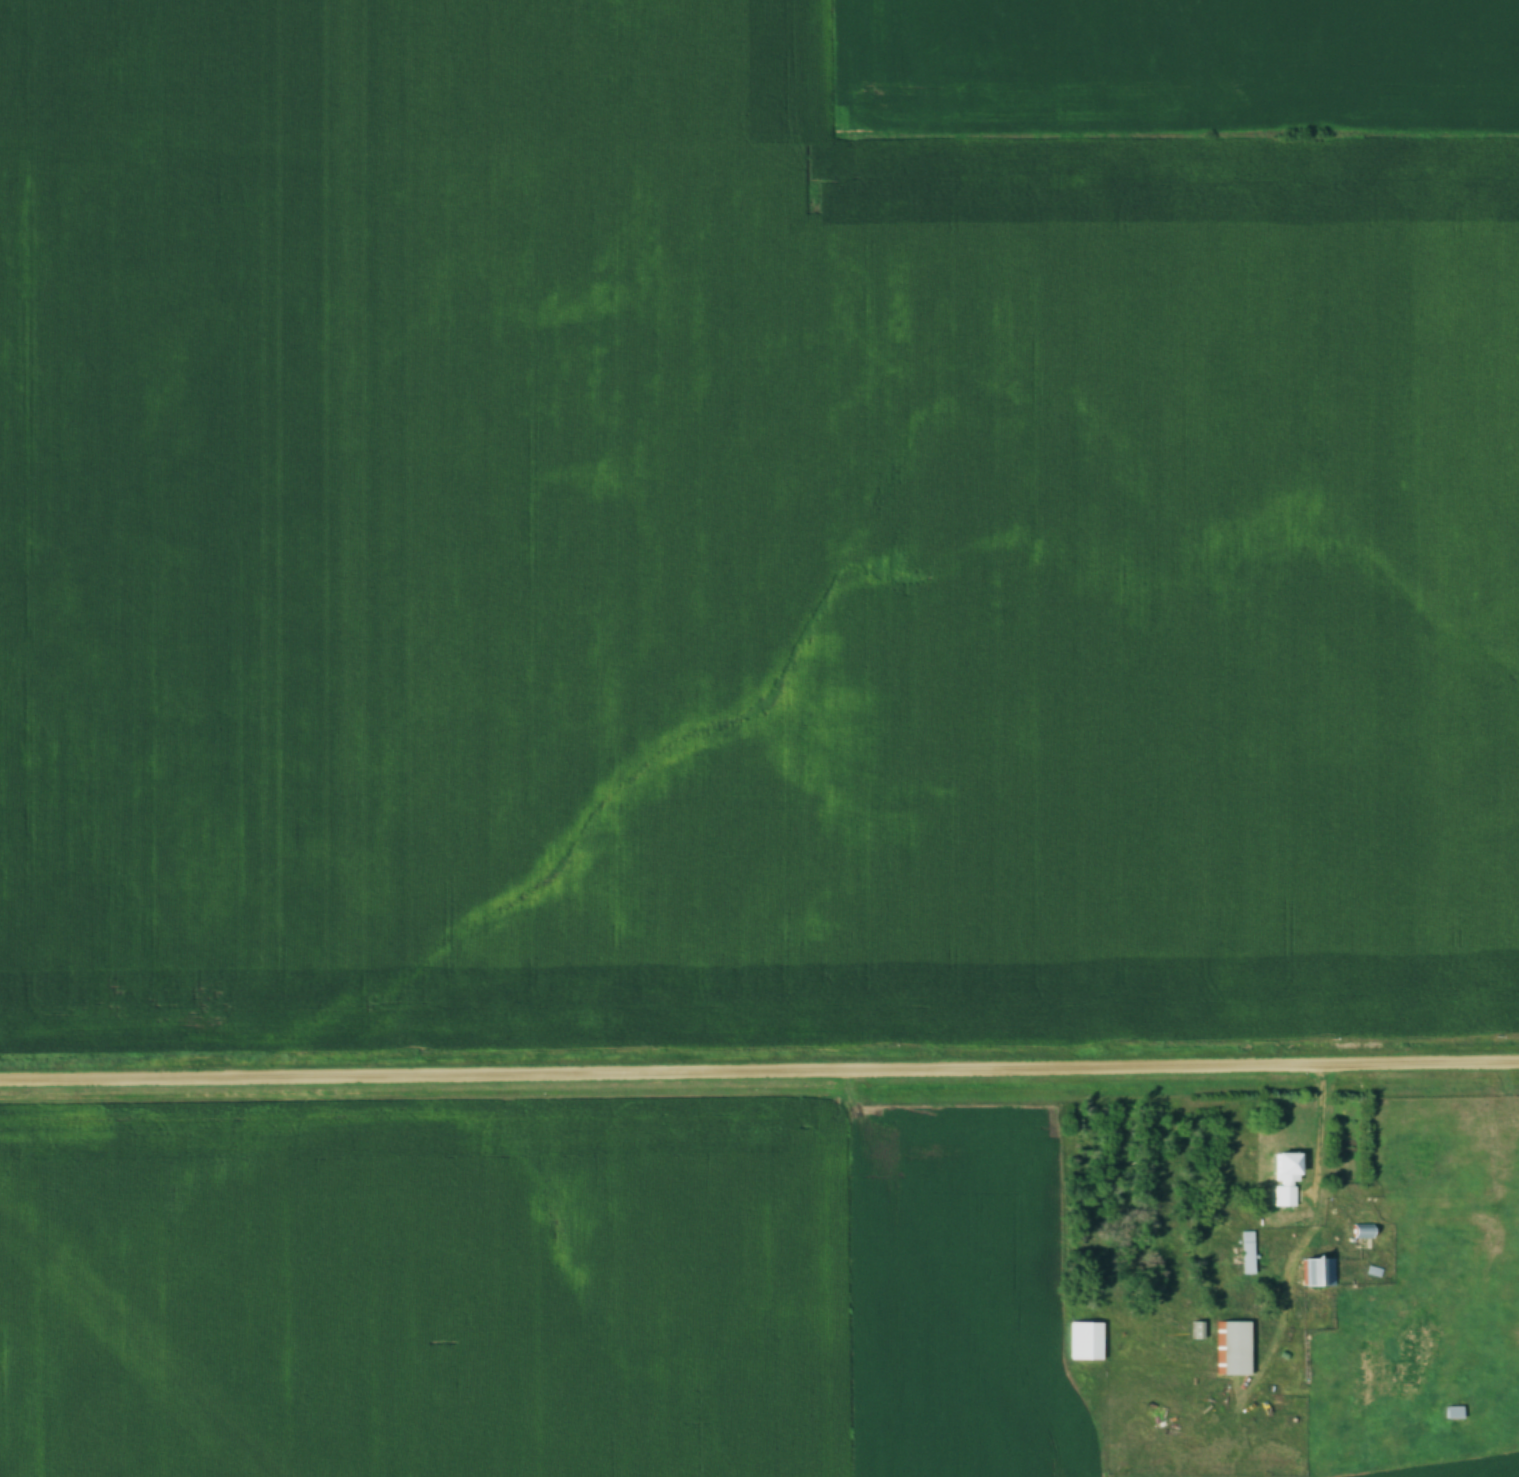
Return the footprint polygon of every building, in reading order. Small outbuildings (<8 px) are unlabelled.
[(1276,1208),(1301,1208),(1301,1152),(1276,1152),(1276,1208)] [(1373,1240),(1373,1226),(1355,1226),(1355,1240),(1373,1240)] [(1254,1275),(1254,1232),(1243,1232),(1243,1275),(1254,1275)] [(1305,1286),(1334,1286),(1334,1257),(1305,1257),(1305,1286)] [(1224,1376),(1250,1376),(1250,1321),(1224,1321),(1224,1376)] [(1104,1322),(1073,1322),(1073,1361),(1104,1361),(1104,1322)] [(1463,1407),(1446,1407),(1446,1420),(1463,1420),(1463,1407)]
